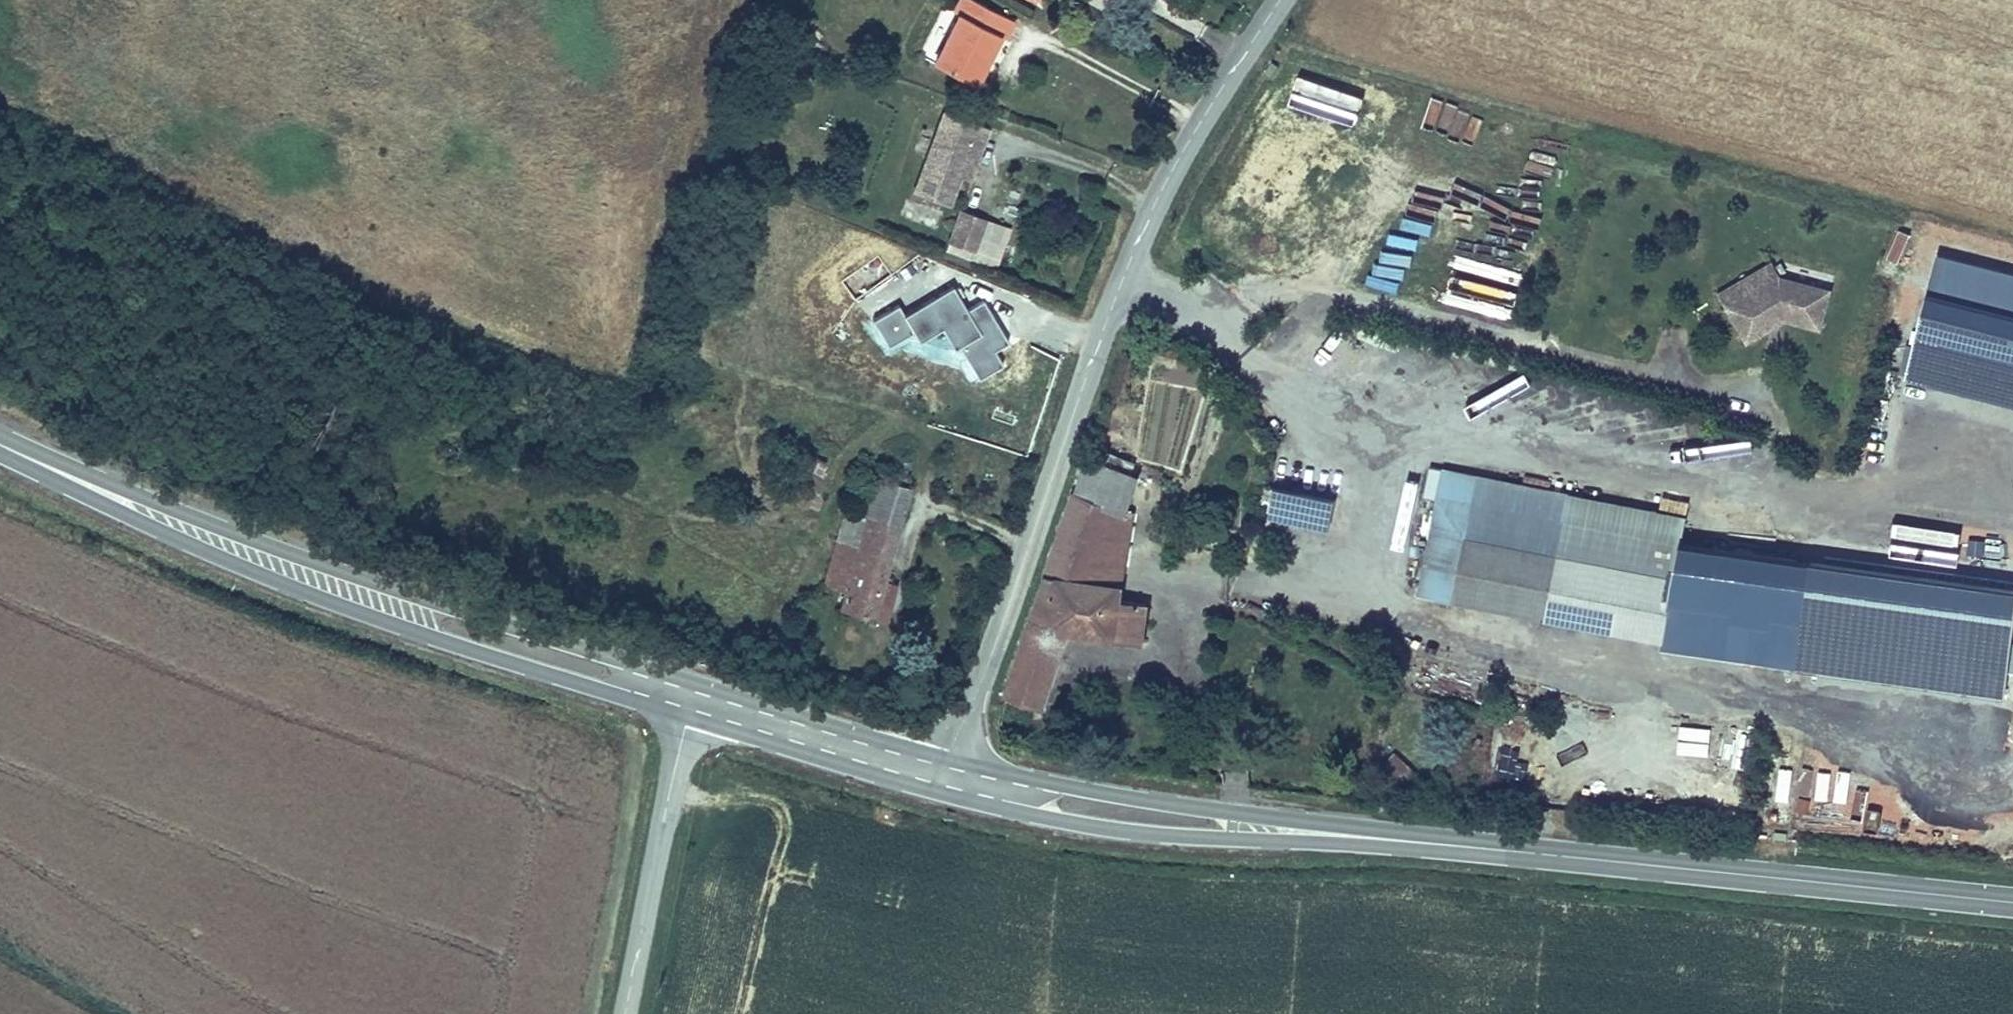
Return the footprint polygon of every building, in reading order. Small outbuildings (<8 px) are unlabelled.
[(981,90),(1014,20),(972,0),(963,0),(932,66),(981,90)] [(939,108),(910,188),(947,201),(968,141),(978,144),(986,124),(939,108)] [(1555,197),(1562,175),(1534,167),(1527,189),(1555,197)] [(958,206),(948,235),(975,244),(985,215),(958,206)] [(1899,261),(1908,233),(1896,229),(1887,258),(1899,261)] [(858,297),(890,272),(876,254),(844,279),(858,297)] [(2012,404),(2012,277),(1935,257),(1904,376),(2012,404)] [(1530,281),(1534,269),(1503,258),(1499,270),(1530,281)] [(1830,287),(1779,273),(1772,259),(1732,282),(1757,324),(1777,313),(1819,325),(1830,287)] [(1757,324),(1732,282),(1719,289),(1746,336),(1785,315),(1777,313),(1757,324)] [(1009,344),(986,299),(967,308),(956,286),(904,312),(900,305),(874,318),(888,346),(914,333),(918,342),(950,327),(976,379),(1004,365),(997,350),(1009,344)] [(1156,361),(1155,382),(1199,385),(1200,363),(1156,361)] [(1085,457),(1076,486),(1106,494),(1119,498),(1127,470),(1085,457)] [(1447,462),(1423,583),(1661,631),(1685,509),(1447,462)] [(1333,489),(1297,479),(1286,522),(1322,531),(1333,489)] [(1076,486),(1055,550),(1088,557),(1110,563),(1117,534),(1100,529),(1103,520),(1113,521),(1116,510),(1103,506),(1106,494),(1076,486)] [(863,544),(851,584),(845,602),(876,612),(909,500),(880,492),(863,544)] [(1906,524),(1904,538),(1971,547),(1973,533),(1906,524)] [(825,576),(851,584),(863,544),(841,537),(825,576)] [(1055,550),(1048,565),(1085,574),(1088,557),(1055,550)] [(1048,565),(1038,597),(1053,601),(1048,622),(1068,627),(1114,638),(1115,634),(1124,599),(1127,585),(1085,574),(1048,565)] [(2003,695),(2012,621),(2012,591),(1811,565),(1797,668),(2003,695)] [(1038,597),(1007,684),(1046,693),(1068,627),(1048,622),(1053,601),(1038,597)] [(1141,641),(1150,605),(1124,599),(1115,634),(1141,641)] [(1855,816),(1857,783),(1843,782),(1841,815),(1855,816)] [(1858,801),(1861,833),(1875,832),(1872,800),(1858,801)]
